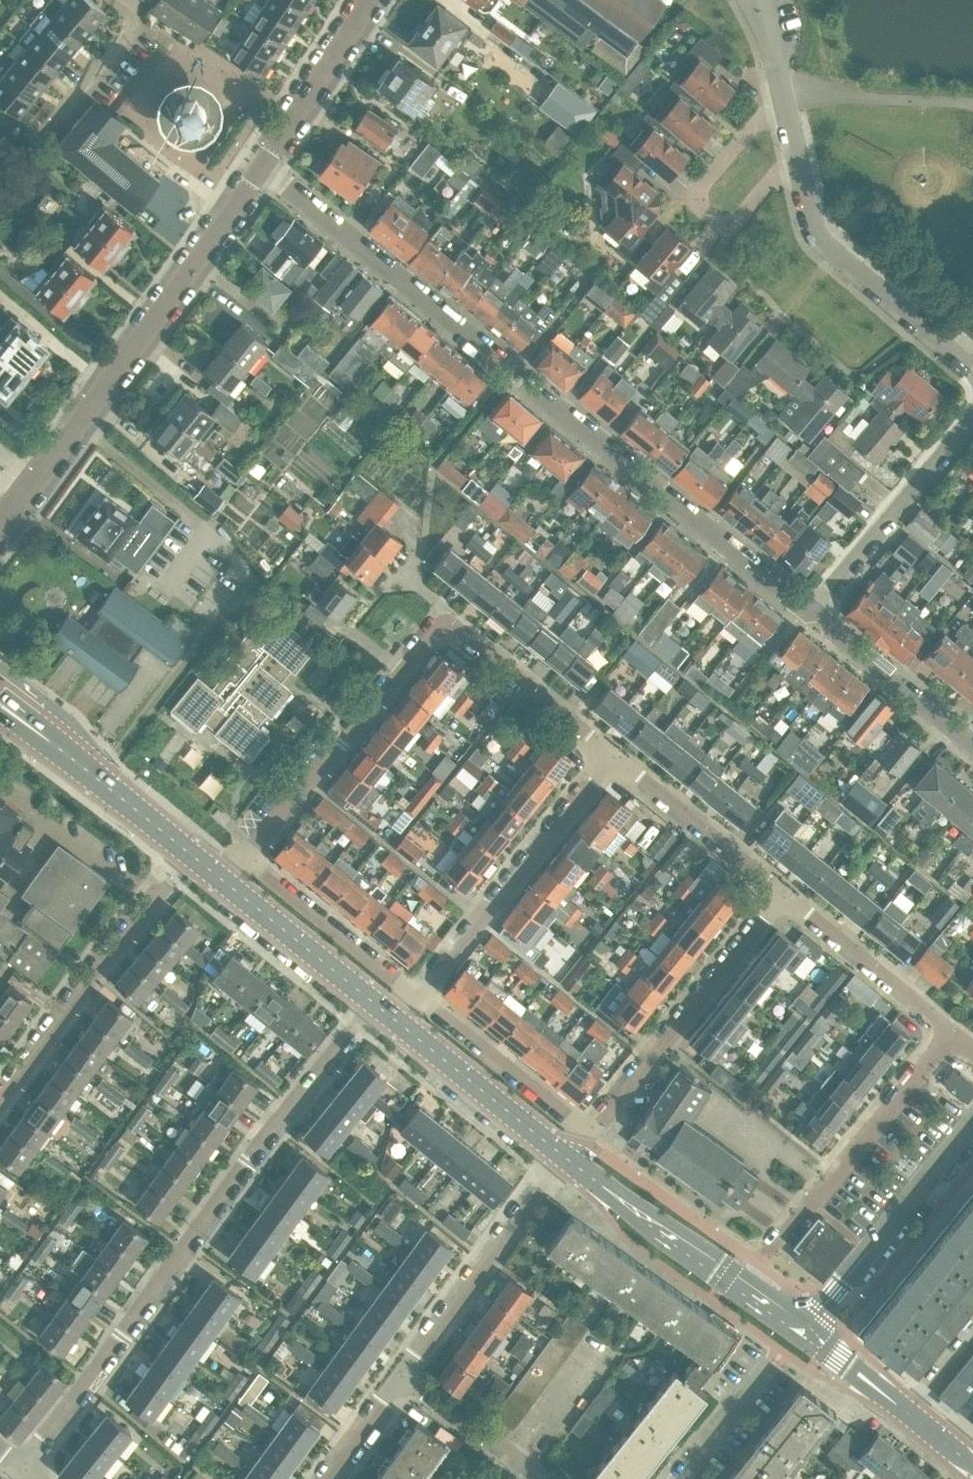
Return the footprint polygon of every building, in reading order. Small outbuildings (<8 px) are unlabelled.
[(74,11),(63,2),(60,0),(48,0),(41,8),(80,41),(93,27),(74,11)] [(105,12),(91,0),(65,0),(63,2),(74,11),(93,27),(105,12)] [(179,0),(156,0),(150,8),(166,19),(179,0)] [(202,0),(179,0),(166,19),(182,30),(202,0)] [(198,41),(220,8),(208,0),(202,0),(182,30),(198,41)] [(286,0),(267,0),(262,7),(294,29),(305,13),(286,0)] [(305,13),(313,0),(286,0),(305,13)] [(476,7),(477,5),(483,9),(490,8),(496,0),(466,0),(476,7)] [(532,11),(581,47),(593,31),(626,55),(637,41),(596,11),(582,0),(517,0),(532,11)] [(660,0),(585,0),(600,11),(638,39),(665,4),(660,0)] [(294,29),(262,7),(253,1),(243,16),(251,22),(251,23),(283,45),(294,29)] [(458,32),(464,36),(470,28),(437,3),(423,22),(450,42),(458,32)] [(68,56),(80,41),(41,8),(28,23),(38,31),(68,56)] [(688,19),(680,12),(672,20),(678,25),(684,25),(688,19)] [(231,22),(222,16),(217,24),(226,30),(231,22)] [(508,43),(515,34),(496,20),(489,29),(508,43)] [(456,47),(450,42),(423,22),(409,41),(442,66),(456,47)] [(283,45),(251,23),(240,39),(272,61),(283,45)] [(221,37),(226,30),(217,24),(212,31),(221,37)] [(68,56),(38,31),(26,46),(56,71),(68,56)] [(524,55),(531,45),(515,34),(508,43),(524,55)] [(728,83),(710,68),(721,54),(701,37),(686,54),(692,60),(673,82),(694,99),(698,94),(714,108),(720,101),(722,102),(735,86),(729,82),(728,83)] [(272,61),(240,39),(229,55),(261,77),(272,61)] [(56,71),(26,46),(14,60),(44,86),(56,71)] [(399,57),(378,85),(422,118),(435,101),(425,94),(433,82),(399,57)] [(44,86),(14,60),(2,75),(32,100),(44,86)] [(32,100),(2,75),(0,77),(0,100),(19,116),(32,100)] [(557,81),(539,105),(577,134),(595,110),(557,81)] [(708,120),(699,112),(707,103),(714,109),(714,108),(698,94),(694,99),(673,82),(665,91),(671,96),(657,113),(651,108),(646,113),(667,131),(672,125),(694,144),(696,142),(698,143),(715,123),(709,118),(708,120)] [(54,108),(46,101),(40,107),(49,114),(54,108)] [(158,180),(127,154),(112,141),(115,138),(115,135),(112,133),(114,131),(114,123),(112,121),(113,119),(113,116),(94,101),(55,147),(133,210),(158,180)] [(206,124),(206,121),(206,119),(205,115),(203,111),(201,108),(198,106),(194,104),(193,104),(192,103),(190,103),(189,103),(188,103),(184,103),(180,104),(176,106),(173,109),(171,112),(169,115),(168,119),(168,123),(168,127),(170,131),(172,134),(174,137),(178,139),(181,141),(185,141),(189,142),(193,141),(196,139),(200,137),(202,134),(204,131),(205,129),(206,126),(206,124)] [(43,122),(49,114),(40,107),(34,115),(43,122)] [(383,149),(397,128),(391,124),(390,120),(386,117),(382,118),(367,108),(361,117),(357,118),(354,123),(354,128),(353,129),(383,149)] [(673,143),(681,134),(694,145),(694,144),(672,125),(667,131),(646,113),(639,122),(645,127),(631,144),(625,139),(624,139),(668,176),(670,173),(672,174),(689,154),(683,149),(682,151),(673,143)] [(373,168),(377,170),(382,162),(349,139),(346,144),(342,141),(333,154),(367,177),(373,168)] [(658,200),(658,192),(659,190),(653,185),(652,186),(634,172),(646,158),(667,176),(668,176),(624,139),(609,158),(615,163),(595,186),(601,190),(603,205),(658,200)] [(426,170),(440,153),(428,143),(409,166),(421,176),(426,170)] [(354,197),(367,177),(333,154),(320,174),(354,197)] [(448,179),(460,189),(469,177),(458,168),(448,179)] [(449,221),(478,184),(469,177),(460,189),(451,201),(440,214),(449,221)] [(482,187),(472,200),(490,214),(500,202),(482,187)] [(387,243),(415,209),(398,194),(370,229),(387,243)] [(635,265),(667,228),(666,227),(653,243),(639,231),(654,214),(656,215),(661,209),(659,207),(658,200),(603,205),(605,217),(599,224),(622,243),(617,249),(635,265)] [(497,211),(505,218),(511,211),(502,203),(497,211)] [(133,229),(104,206),(102,204),(86,223),(120,251),(127,242),(127,236),(133,229)] [(405,257),(433,223),(415,209),(387,243),(405,257)] [(306,261),(322,242),(294,218),(274,242),(275,243),(302,265),(306,261)] [(521,243),(531,231),(518,220),(509,232),(521,242),(521,243)] [(435,282),(453,260),(444,252),(457,236),(441,222),(409,261),(435,282)] [(120,251),(86,223),(71,242),(101,267),(107,260),(113,259),(120,251)] [(669,268),(684,250),(686,251),(691,245),(675,232),(674,234),(667,228),(635,265),(653,279),(648,285),(657,293),(674,273),(669,268)] [(536,255),(546,243),(531,231),(521,243),(536,255)] [(302,265),(275,243),(263,259),(286,278),(292,272),(302,280),(313,267),(306,261),(302,265)] [(552,247),(539,262),(552,273),(565,258),(552,247)] [(435,282),(452,295),(484,256),(477,251),(473,255),(463,248),(453,260),(435,282)] [(94,277),(63,251),(48,269),(42,264),(41,265),(81,298),(88,289),(88,284),(94,277)] [(320,273),(333,257),(326,251),(313,267),(320,273)] [(468,309),(495,276),(485,268),(490,261),(484,256),(452,295),(468,309)] [(334,315),(365,277),(345,260),(320,290),(314,298),(334,315)] [(81,298),(41,265),(32,276),(29,273),(20,278),(63,314),(69,307),(75,306),(81,298)] [(293,290),(262,265),(244,286),(272,309),(283,297),(286,299),(293,290)] [(727,307),(721,302),(725,297),(722,295),(730,284),(733,287),(734,286),(711,267),(684,299),(707,318),(711,313),(717,318),(727,307)] [(485,322),(518,281),(508,273),(501,281),(495,276),(468,309),(485,322)] [(350,337),(379,301),(376,297),(382,290),(365,277),(334,315),(329,320),(350,337)] [(604,309),(615,295),(596,280),(583,294),(603,310),(604,309)] [(501,336),(526,305),(518,298),(526,288),(518,281),(485,322),(501,336)] [(625,326),(637,311),(616,294),(615,295),(604,309),(625,326)] [(649,321),(663,304),(654,296),(640,313),(649,321)] [(358,376),(379,350),(388,358),(419,320),(391,297),(369,324),(329,373),(357,396),(367,384),(358,376)] [(731,360),(759,327),(751,320),(755,315),(741,302),(732,312),(727,307),(717,318),(723,324),(709,340),(731,360)] [(534,338),(555,312),(544,303),(536,312),(526,305),(501,336),(518,349),(530,334),(534,338)] [(657,329),(673,311),(664,304),(649,322),(657,329)] [(315,334),(330,316),(321,309),(307,328),(315,334)] [(47,349),(47,346),(39,340),(41,338),(27,327),(26,328),(10,315),(0,327),(0,350),(27,373),(28,372),(29,372),(30,373),(31,373),(32,372),(33,372),(38,366),(38,365),(39,364),(38,363),(38,362),(37,361),(47,349)] [(414,361),(435,334),(419,320),(388,358),(405,372),(414,361)] [(247,367),(266,343),(241,323),(222,347),(247,367)] [(657,332),(643,348),(664,365),(677,349),(657,332)] [(431,375),(453,348),(435,334),(414,361),(431,375)] [(613,362),(628,344),(617,335),(602,353),(613,362)] [(550,375),(568,353),(551,339),(533,361),(550,375)] [(808,382),(801,376),(808,368),(775,340),(750,369),(742,362),(738,367),(723,385),(736,395),(769,374),(789,390),(795,394),(796,396),(808,382)] [(304,361),(298,356),(283,343),(273,356),(295,373),(304,361)] [(307,344),(298,356),(304,361),(320,374),(329,362),(307,344)] [(567,390),(593,358),(576,344),(568,353),(550,375),(567,390)] [(227,391),(247,367),(222,347),(202,372),(213,380),(206,389),(221,401),(227,405),(234,396),(227,391)] [(448,388),(470,362),(453,348),(431,375),(448,388)] [(27,379),(28,378),(28,377),(28,376),(27,375),(26,374),(27,373),(0,350),(0,393),(5,397),(7,397),(17,384),(18,385),(19,385),(20,386),(21,385),(22,385),(27,379)] [(712,375),(723,385),(738,367),(727,357),(712,375)] [(466,403),(487,376),(470,362),(448,388),(466,403)] [(593,408),(621,374),(608,363),(601,371),(600,370),(579,396),(584,401),(584,403),(588,407),(591,407),(593,408)] [(932,407),(942,396),(908,367),(897,381),(886,372),(876,383),(877,384),(871,392),(887,405),(898,414),(904,407),(921,421),(924,417),(929,416),(932,415),(933,412),(932,407)] [(271,386),(256,374),(250,382),(265,394),(271,386)] [(627,397),(636,387),(621,374),(593,408),(595,410),(595,413),(600,416),(602,416),(608,420),(627,397)] [(701,375),(689,390),(697,396),(709,381),(701,375)] [(809,440),(847,395),(824,376),(814,387),(808,382),(796,396),(795,394),(778,414),(809,440)] [(382,400),(392,388),(382,380),(373,392),(382,400)] [(391,407),(400,395),(392,388),(382,400),(391,407)] [(717,397),(724,403),(732,394),(724,388),(717,397)] [(496,441),(506,429),(524,406),(506,392),(478,426),(481,428),(480,433),(489,441),(494,439),(496,441)] [(197,435),(213,415),(220,420),(213,428),(223,435),(239,415),(227,405),(221,401),(211,414),(185,393),(169,413),(197,435)] [(853,444),(875,462),(903,429),(893,420),(898,414),(887,405),(882,411),(881,410),(854,442),(836,427),(827,437),(845,453),(853,444)] [(523,443),(542,420),(524,406),(506,429),(523,443)] [(416,427),(426,416),(416,408),(406,420),(416,427)] [(648,455),(668,431),(677,420),(664,409),(655,420),(640,408),(620,433),(648,455)] [(197,435),(169,413),(152,434),(168,446),(164,450),(176,459),(179,456),(180,456),(194,439),(200,445),(197,448),(209,458),(215,450),(197,435)] [(425,435),(435,423),(426,416),(416,427),(425,435)] [(764,443),(776,429),(767,422),(756,437),(764,443)] [(562,454),(571,444),(549,427),(529,452),(543,463),(551,452),(556,455),(559,452),(562,454)] [(668,472),(688,447),(668,431),(648,455),(668,472)] [(865,469),(845,453),(827,437),(824,434),(807,455),(848,489),(865,469)] [(672,474),(691,490),(730,442),(722,435),(707,453),(696,445),(689,455),(688,454),(672,474)] [(778,463),(790,448),(776,436),(764,451),(778,463)] [(725,484),(733,475),(723,467),(740,445),(732,439),(730,442),(691,490),(709,505),(726,485),(725,484)] [(810,448),(802,442),(798,447),(805,454),(810,448)] [(564,480),(584,455),(571,444),(562,454),(559,452),(556,455),(551,452),(543,463),(564,480)] [(513,461),(522,451),(515,445),(506,455),(513,461)] [(798,467),(807,457),(796,448),(788,458),(798,467)] [(231,479),(239,469),(220,454),(213,464),(231,479)] [(809,476),(818,465),(807,457),(798,467),(809,476)] [(467,476),(445,458),(436,467),(458,486),(467,476)] [(589,501),(610,475),(594,463),(566,497),(582,510),(589,501)] [(834,484),(819,471),(812,479),(827,492),(834,484)] [(732,521),(754,494),(748,488),(755,479),(747,473),(718,509),(722,512),(722,515),(727,519),(731,520),(732,521)] [(596,522),(623,489),(625,488),(610,475),(589,501),(596,506),(588,516),(596,522)] [(209,508),(219,495),(201,480),(190,493),(209,508)] [(558,498),(565,489),(557,482),(550,492),(558,498)] [(859,501),(847,490),(839,484),(830,496),(838,504),(836,507),(847,516),(859,501)] [(612,534),(640,500),(625,488),(623,489),(596,522),(612,535),(612,534)] [(746,532),(777,495),(769,488),(760,498),(754,494),(732,521),(734,522),(734,525),(739,529),(742,529),(746,532)] [(370,502),(358,518),(371,528),(362,539),(361,540),(386,561),(401,541),(382,526),(398,505),(379,490),(370,502)] [(760,544),(782,517),(776,511),(784,501),(777,495),(746,532),(751,536),(750,538),(756,543),(758,543),(760,544)] [(105,496),(75,536),(131,577),(175,520),(151,502),(139,518),(126,509),(125,510),(105,496)] [(507,507),(498,500),(488,513),(497,520),(507,507)] [(627,546),(655,512),(649,508),(640,500),(612,534),(627,546)] [(463,530),(476,514),(468,507),(455,523),(463,530)] [(507,507),(497,520),(543,557),(553,544),(507,507)] [(775,555),(808,514),(800,508),(788,522),(782,517),(760,544),(762,545),(762,548),(767,552),(770,552),(775,555)] [(949,531),(943,525),(923,508),(907,526),(934,549),(938,545),(949,531)] [(805,570),(828,541),(814,530),(822,520),(825,523),(826,521),(816,513),(784,553),(805,570)] [(654,560),(677,532),(675,531),(675,529),(670,524),(667,525),(662,521),(634,556),(641,562),(647,554),(654,560)] [(946,552),(958,538),(949,531),(938,545),(946,552)] [(668,571),(691,544),(689,542),(689,540),(683,536),(681,536),(677,532),(654,560),(668,571)] [(330,540),(320,552),(346,572),(352,564),(371,580),(386,561),(361,540),(362,539),(354,533),(342,549),(330,540)] [(475,552),(481,545),(471,537),(465,544),(475,552)] [(860,625),(902,574),(916,556),(900,542),(892,552),(901,560),(889,575),(882,570),(846,614),(849,616),(848,617),(856,624),(857,623),(860,625)] [(683,583),(705,555),(701,552),(701,550),(695,545),(692,545),(691,544),(668,571),(669,571),(663,579),(671,585),(677,578),(683,583)] [(492,553),(481,545),(475,552),(486,561),(492,553)] [(453,582),(468,562),(450,547),(434,567),(453,582)] [(558,569),(567,559),(555,549),(546,560),(558,569)] [(567,559),(558,569),(570,579),(587,558),(575,549),(567,559)] [(325,577),(335,565),(319,553),(310,564),(325,577)] [(968,584),(972,578),(972,560),(962,573),(968,578),(965,582),(968,584)] [(471,596),(486,577),(468,562),(453,582),(471,596)] [(707,612),(709,610),(735,578),(720,565),(692,600),(707,612)] [(939,586),(951,571),(944,565),(931,580),(939,586)] [(511,581),(517,574),(507,566),(501,573),(511,581)] [(590,589),(598,579),(588,571),(580,581),(590,589)] [(568,585),(552,572),(543,582),(552,589),(549,592),(558,598),(568,585)] [(522,590),(528,582),(517,574),(511,581),(522,590)] [(874,637),(895,612),(887,605),(908,579),(902,574),(860,625),(874,637)] [(964,589),(949,576),(941,585),(957,598),(964,589)] [(504,591),(486,577),(471,596),(489,610),(504,591)] [(339,617),(356,596),(334,578),(324,591),(315,585),(309,593),(339,617)] [(725,623),(751,590),(735,578),(709,610),(725,623)] [(68,613),(49,638),(67,652),(86,666),(94,672),(119,691),(138,665),(131,660),(143,644),(171,665),(190,639),(197,630),(178,615),(171,625),(141,603),(115,584),(114,585),(96,609),(100,612),(89,628),(68,613)] [(623,596),(617,591),(610,585),(601,597),(614,607),(623,596)] [(568,588),(558,601),(568,609),(578,597),(568,588)] [(738,638),(766,603),(751,590),(725,623),(723,625),(738,638)] [(507,625),(522,606),(504,591),(489,610),(507,625)] [(888,648),(918,613),(917,613),(931,596),(925,591),(902,618),(895,612),(874,637),(888,648)] [(626,624),(639,607),(625,596),(612,612),(626,624)] [(662,630),(680,607),(667,596),(637,634),(650,644),(662,630)] [(328,615),(311,603),(305,611),(321,624),(328,615)] [(753,650),(782,615),(766,603),(738,638),(753,650)] [(525,640),(540,621),(522,606),(507,625),(525,640)] [(920,644),(933,627),(918,613),(888,648),(890,650),(890,651),(898,658),(899,656),(902,659),(914,644),(920,644)] [(294,670),(313,647),(283,622),(284,621),(282,620),(266,641),(251,629),(253,626),(254,627),(255,625),(254,624),(216,671),(223,677),(212,690),(196,677),(195,678),(196,679),(171,710),(172,711),(173,710),(196,729),(208,714),(222,726),(215,734),(216,735),(217,733),(248,759),(248,758),(248,757),(266,734),(255,725),(266,712),(271,716),(272,715),(271,714),(289,691),(279,682),(290,668),(294,671),(295,671),(294,670)] [(543,654),(559,636),(540,621),(525,640),(543,654)] [(923,658),(937,669),(971,629),(963,623),(954,634),(958,637),(954,641),(943,633),(923,658)] [(784,675),(813,640),(799,629),(780,652),(787,658),(776,671),(775,670),(766,682),(774,688),(784,675)] [(971,656),(961,647),(965,643),(969,646),(972,640),(972,631),(971,629),(937,669),(950,681),(971,656)] [(671,657),(681,646),(662,630),(650,644),(650,645),(668,661),(671,657)] [(600,641),(590,632),(584,640),(594,649),(600,641)] [(561,669),(577,650),(559,636),(543,654),(561,669)] [(634,638),(622,654),(648,675),(661,660),(634,638)] [(797,686),(826,652),(813,640),(784,675),(797,686)] [(679,664),(688,652),(681,646),(671,657),(679,664)] [(580,684),(595,665),(577,650),(561,669),(580,684)] [(810,700),(840,663),(826,652),(797,686),(806,693),(804,695),(810,700)] [(460,672),(438,654),(423,672),(445,691),(460,672)] [(972,682),(972,657),(971,656),(950,681),(965,692),(972,682)] [(835,697),(853,674),(840,663),(810,700),(816,705),(827,691),(835,697)] [(679,675),(666,664),(660,672),(672,682),(679,675)] [(700,686),(703,682),(707,677),(691,664),(684,673),(700,686)] [(430,710),(445,691),(423,672),(408,691),(430,710)] [(714,691),(721,682),(710,673),(707,677),(703,682),(714,691)] [(857,708),(852,704),(867,685),(853,674),(835,697),(825,709),(843,724),(857,708)] [(965,692),(972,699),(972,682),(965,692)] [(611,720),(627,701),(608,686),(592,706),(611,720)] [(422,720),(430,710),(408,691),(393,709),(416,727),(425,735),(436,744),(442,736),(422,720)] [(472,699),(461,691),(455,699),(465,708),(472,699)] [(891,736),(878,726),(894,706),(876,692),(846,729),(876,754),(891,736)] [(459,715),(465,708),(455,699),(448,707),(459,715)] [(491,700),(477,717),(486,724),(500,707),(491,700)] [(629,735),(645,716),(627,701),(611,720),(629,735)] [(416,727),(393,709),(378,728),(400,746),(416,727)] [(721,710),(717,715),(727,724),(732,719),(721,710)] [(768,723),(769,722),(759,714),(751,723),(761,731),(768,723)] [(647,750),(663,730),(645,716),(629,735),(647,750)] [(733,719),(724,730),(741,744),(750,733),(733,719)] [(775,742),(782,734),(768,723),(761,731),(775,742)] [(386,764),(400,746),(378,728),(363,746),(386,764)] [(665,764),(681,745),(663,730),(647,750),(665,764)] [(898,772),(918,747),(916,745),(916,741),(911,737),(907,738),(898,731),(878,756),(876,754),(864,769),(872,776),(881,765),(878,763),(882,759),(898,772)] [(429,752),(436,744),(425,735),(418,743),(429,752)] [(522,754),(529,746),(518,737),(512,745),(522,754)] [(785,758),(792,749),(782,741),(775,749),(785,758)] [(554,780),(569,761),(547,743),(532,761),(554,780)] [(516,762),(522,754),(512,745),(505,753),(516,762)] [(684,779),(699,760),(681,745),(665,764),(684,779)] [(371,783),(372,782),(386,764),(363,746),(348,764),(371,783)] [(754,766),(744,757),(738,765),(748,773),(754,766)] [(814,767),(802,758),(795,766),(807,775),(814,767)] [(702,794),(717,774),(699,760),(684,779),(702,794)] [(921,816),(953,777),(934,760),(913,786),(929,799),(926,803),(922,800),(913,811),(921,816)] [(539,798),(554,780),(532,761),(517,780),(539,798)] [(380,821),(365,809),(381,789),(372,782),(371,783),(348,764),(333,783),(354,799),(346,808),(372,830),(380,821)] [(765,774),(754,766),(748,773),(759,782),(765,774)] [(426,797),(440,780),(432,773),(418,790),(426,797)] [(524,816),(539,798),(517,780),(508,790),(488,774),(482,782),(524,816)] [(720,808),(735,789),(717,774),(702,794),(720,808)] [(972,793),(953,777),(921,816),(928,822),(936,812),(933,809),(936,805),(952,818),(972,793)] [(885,803),(855,779),(838,800),(868,824),(885,803)] [(509,835),(524,816),(482,782),(475,789),(486,798),(477,809),(481,812),(509,835)] [(815,786),(802,802),(812,809),(825,794),(815,786)] [(738,823),(754,804),(735,789),(720,808),(738,823)] [(411,816),(426,797),(418,790),(403,809),(411,816)] [(637,817),(629,810),(607,792),(592,810),(622,835),(637,817)] [(972,833),(972,793),(952,818),(968,831),(965,835),(961,832),(953,843),(960,849),(972,833)] [(343,814),(322,797),(313,808),(334,825),(343,814)] [(23,839),(33,825),(16,813),(18,811),(0,799),(0,869),(8,875),(30,844),(23,839)] [(886,831),(901,813),(891,805),(876,822),(886,831)] [(494,853),(509,835),(481,812),(472,821),(459,810),(452,818),(462,827),(472,835),(494,853)] [(622,835),(592,810),(577,829),(599,847),(599,848),(606,854),(622,835)] [(462,827),(452,818),(445,826),(456,835),(462,827)] [(776,853),(791,834),(772,819),(757,838),(776,853)] [(352,839),(361,829),(352,822),(344,833),(352,839)] [(297,870),(316,846),(304,836),(309,830),(301,823),(275,855),(296,871),(297,870)] [(659,859),(677,837),(666,827),(648,850),(659,859)] [(360,846),(369,835),(361,829),(352,839),(360,846)] [(584,865),(599,848),(599,847),(577,829),(562,847),(584,865)] [(841,847),(847,840),(838,833),(836,831),(830,839),(841,847)] [(960,849),(967,854),(972,847),(972,842),(972,841),(972,839),(972,833),(960,849)] [(794,868),(809,849),(791,834),(776,853),(794,868)] [(480,871),(494,853),(472,835),(457,853),(480,871)] [(413,862),(422,850),(405,836),(395,847),(413,862)] [(634,845),(623,836),(617,844),(628,853),(634,845)] [(315,885),(333,862),(323,854),(330,846),(322,839),(316,846),(297,870),(315,885)] [(851,856),(857,848),(847,840),(841,847),(851,856)] [(439,856),(428,847),(422,855),(432,864),(439,856)] [(569,883),(584,865),(562,847),(547,866),(569,883)] [(108,879),(109,879),(66,848),(54,865),(46,859),(21,893),(33,902),(21,919),(23,920),(19,926),(0,911),(0,953),(35,978),(54,952),(50,949),(55,943),(56,944),(69,927),(72,930),(108,879)] [(812,883),(827,864),(809,849),(794,868),(812,883)] [(388,869),(397,858),(389,851),(380,862),(388,869)] [(480,871),(457,853),(442,871),(465,890),(480,871)] [(315,885),(333,900),(352,877),(358,870),(340,855),(334,863),(333,862),(315,885)] [(396,875),(405,865),(397,858),(388,869),(396,875)] [(882,869),(872,861),(866,869),(876,877),(882,869)] [(830,897),(845,878),(827,864),(812,883),(830,897)] [(611,873),(600,865),(594,873),(604,882),(611,873)] [(575,888),(569,884),(569,883),(547,866),(532,884),(574,918),(581,910),(567,898),(575,888)] [(887,886),(893,878),(882,869),(876,877),(887,886)] [(599,889),(604,882),(594,873),(588,880),(599,889)] [(698,883),(687,874),(681,882),(691,891),(698,883)] [(352,915),(370,892),(352,877),(333,900),(352,915)] [(848,912),(863,893),(845,878),(830,897),(848,912)] [(724,917),(739,898),(716,880),(701,899),(724,917)] [(425,898),(433,887),(426,881),(417,892),(425,898)] [(691,891),(681,882),(674,890),(685,899),(691,891)] [(370,929),(388,907),(379,900),(385,892),(376,884),(370,892),(352,915),(370,929)] [(574,918),(532,884),(517,902),(540,921),(546,925),(554,915),(568,926),(574,918)] [(439,910),(448,899),(433,887),(425,898),(439,910)] [(919,899),(908,890),(902,898),(913,906),(919,899)] [(9,897),(0,891),(0,909),(9,897)] [(866,927),(881,907),(863,893),(848,912),(866,927)] [(949,896),(930,917),(940,925),(958,904),(949,896)] [(724,917),(701,899),(686,917),(709,935),(724,917)] [(540,921),(517,902),(502,920),(512,928),(504,937),(532,960),(548,941),(533,929),(540,921)] [(387,944),(405,921),(388,907),(370,929),(387,944)] [(884,941),(900,922),(881,907),(866,927),(884,941)] [(187,942),(199,928),(176,909),(161,927),(184,946),(182,948),(193,958),(198,951),(187,942)] [(662,928),(668,920),(658,911),(651,919),(662,928)] [(694,954),(709,935),(686,917),(671,936),(694,954)] [(655,936),(662,928),(651,919),(645,927),(655,936)] [(407,962),(432,931),(424,924),(418,930),(406,920),(405,921),(387,944),(386,945),(407,962)] [(903,956),(918,937),(900,922),(884,941),(903,956)] [(169,964),(182,948),(184,946),(161,927),(146,944),(169,964)] [(796,945),(777,930),(762,948),(781,963),(796,945)] [(511,951),(491,935),(482,945),(502,961),(511,951)] [(694,954),(671,936),(656,954),(679,972),(694,954)] [(153,982),(169,964),(146,944),(131,962),(153,982)] [(231,992),(250,969),(232,954),(230,955),(219,946),(209,960),(204,967),(214,976),(213,978),(231,992)] [(922,973),(937,954),(928,947),(913,966),(922,973)] [(632,964),(639,956),(628,948),(621,956),(632,964)] [(766,981),(781,963),(762,948),(747,966),(766,981)] [(209,960),(198,951),(193,958),(204,967),(209,960)] [(679,972),(656,954),(642,972),(664,990),(679,972)] [(937,985),(952,966),(937,954),(922,973),(937,985)] [(632,964),(621,956),(615,964),(626,972),(632,964)] [(521,976),(529,965),(521,959),(512,969),(521,976)] [(465,1007),(484,983),(472,974),(478,967),(470,960),(444,992),(465,1009),(466,1007),(465,1007)] [(138,1000),(153,982),(131,962),(116,980),(138,1000)] [(528,983),(537,972),(529,965),(521,976),(528,983)] [(568,971),(562,966),(553,976),(559,982),(568,971)] [(752,999),(766,981),(747,966),(732,984),(752,999)] [(249,1007),(268,983),(250,969),(231,992),(249,1007)] [(664,990),(642,972),(627,990),(649,1009),(664,990)] [(483,1022),(502,1000),(508,992),(490,977),(484,983),(465,1007),(466,1007),(483,1022)] [(567,977),(561,985),(573,994),(579,987),(567,977)] [(625,1020),(634,1027),(649,1009),(627,990),(615,981),(592,1010),(617,1029),(625,1020)] [(824,999),(833,988),(825,982),(817,993),(824,999)] [(267,1021),(286,998),(268,983),(249,1007),(267,1021)] [(31,1000),(9,984),(0,996),(0,1008),(17,1020),(31,1000)] [(752,999),(732,984),(718,1002),(737,1018),(752,999)] [(171,1004),(178,996),(167,986),(160,994),(171,1004)] [(558,1006),(566,996),(558,989),(549,999),(558,1006)] [(837,1008),(845,998),(837,992),(829,1003),(837,1008)] [(816,1009),(824,999),(817,993),(808,1003),(816,1009)] [(183,1013),(189,1005),(178,996),(171,1004),(183,1013)] [(566,1013),(574,1002),(566,996),(558,1006),(566,1013)] [(131,1015),(107,998),(92,1019),(116,1036),(131,1015)] [(285,1036),(304,1012),(286,998),(267,1021),(285,1036)] [(502,1037),(520,1014),(502,1000),(483,1022),(502,1037)] [(722,1036),(737,1018),(718,1002),(703,1020),(722,1036)] [(828,1019),(837,1008),(829,1003),(821,1013),(828,1019)] [(788,1029),(795,1034),(809,1017),(794,1005),(788,1012),(796,1019),(788,1029)] [(520,1052),(544,1022),(526,1007),(520,1014),(502,1037),(520,1052)] [(17,1020),(0,1008),(0,1037),(3,1039),(17,1020)] [(304,1051),(323,1028),(304,1012),(285,1036),(304,1051)] [(594,1035),(603,1025),(594,1018),(586,1029),(594,1035)] [(102,1055),(116,1036),(92,1019),(78,1038),(102,1055)] [(893,1053),(908,1035),(888,1019),(873,1037),(893,1053)] [(727,1041),(721,1037),(722,1036),(703,1020),(688,1039),(703,1050),(696,1059),(703,1065),(711,1056),(714,1058),(727,1041)] [(800,1039),(808,1045),(816,1034),(821,1035),(825,1029),(815,1020),(800,1039)] [(539,1067),(562,1037),(544,1022),(520,1052),(539,1067)] [(604,1083),(595,1076),(601,1068),(594,1062),(602,1052),(602,1042),(611,1031),(603,1025),(594,1035),(581,1052),(557,1081),(556,1082),(576,1099),(578,1097),(587,1105),(604,1083)] [(226,1034),(215,1026),(209,1034),(220,1042),(226,1034)] [(787,1045),(795,1034),(788,1029),(779,1039),(787,1045)] [(879,1071),(893,1053),(873,1037),(864,1030),(857,1039),(866,1046),(859,1056),(879,1071)] [(231,1051),(237,1043),(226,1034),(220,1042),(231,1051)] [(557,1081),(581,1052),(562,1037),(539,1067),(557,1081)] [(102,1055),(78,1038),(65,1057),(88,1074),(102,1055)] [(799,1055),(808,1045),(800,1039),(791,1050),(799,1055)] [(141,1049),(128,1040),(122,1049),(135,1057),(141,1049)] [(879,1071),(859,1056),(849,1048),(834,1066),(844,1074),(864,1090),(879,1071)] [(153,1058),(141,1049),(135,1057),(147,1066),(153,1058)] [(766,1071),(774,1061),(767,1055),(759,1065),(766,1071)] [(88,1074),(65,1057),(51,1076),(74,1093),(88,1074)] [(197,1074),(205,1063),(196,1057),(189,1067),(197,1074)] [(375,1092),(386,1079),(363,1060),(347,1080),(371,1098),(369,1100),(380,1109),(386,1101),(375,1092)] [(264,1078),(270,1070),(259,1061),(253,1069),(264,1078)] [(170,1082),(178,1071),(170,1065),(161,1076),(170,1082)] [(758,1081),(766,1071),(759,1065),(750,1076),(758,1081)] [(778,1081),(787,1071),(779,1065),(771,1075),(778,1081)] [(864,1090),(844,1074),(834,1066),(820,1084),(849,1108),(864,1090)] [(743,1159),(689,1120),(711,1090),(678,1067),(632,1131),(634,1132),(628,1140),(642,1151),(648,1143),(659,1150),(655,1155),(716,1198),(719,1194),(737,1206),(758,1176),(740,1163),(743,1159)] [(241,1106),(256,1085),(232,1068),(223,1080),(216,1075),(210,1083),(217,1088),(241,1106)] [(954,1069),(943,1082),(966,1101),(972,1093),(972,1084),(954,1069)] [(281,1079),(270,1070),(264,1078),(275,1087),(281,1079)] [(770,1092),(778,1081),(771,1075),(762,1086),(770,1092)] [(74,1093),(51,1076),(37,1094),(61,1111),(74,1093)] [(162,1094),(170,1082),(161,1076),(153,1088),(162,1094)] [(113,1086),(101,1077),(95,1086),(107,1095),(113,1086)] [(356,1116),(369,1100),(371,1098),(347,1080),(333,1097),(356,1116)] [(849,1108),(820,1084),(806,1103),(801,1099),(835,1126),(849,1108)] [(126,1095),(113,1086),(107,1095),(119,1104),(126,1095)] [(228,1124),(241,1106),(217,1088),(204,1107),(228,1124)] [(61,1111),(37,1094),(23,1113),(47,1130),(61,1111)] [(341,1134),(356,1116),(333,1097),(318,1115),(341,1134)] [(820,1145),(835,1126),(801,1099),(794,1108),(807,1119),(800,1128),(820,1145)] [(397,1110),(386,1101),(380,1109),(391,1118),(397,1110)] [(143,1120),(151,1109),(142,1102),(134,1114),(143,1120)] [(419,1145),(438,1121),(419,1106),(408,1119),(397,1110),(391,1118),(402,1127),(400,1129),(419,1145)] [(214,1144),(228,1124),(204,1107),(190,1126),(214,1144)] [(33,1149),(47,1130),(23,1113),(10,1132),(33,1149)] [(135,1131),(143,1120),(134,1114),(126,1125),(135,1131)] [(80,1132),(86,1124),(73,1115),(68,1123),(80,1132)] [(326,1152),(341,1134),(318,1115),(304,1133),(326,1152)] [(437,1159),(456,1135),(438,1121),(419,1145),(437,1159)] [(98,1132),(86,1124),(80,1132),(92,1140),(98,1132)] [(200,1162),(214,1144),(190,1126),(176,1144),(191,1156),(200,1162)] [(33,1149),(10,1132),(0,1145),(0,1154),(20,1168),(33,1149)] [(455,1174),(474,1150),(456,1135),(437,1159),(455,1174)] [(359,1155),(366,1146),(354,1137),(348,1145),(359,1155)] [(116,1157),(124,1146),(115,1140),(107,1151),(116,1157)] [(187,1181),(200,1162),(191,1156),(176,1144),(163,1163),(187,1181)] [(371,1164),(377,1156),(366,1146),(359,1155),(371,1164)] [(473,1188),(492,1165),(474,1150),(455,1174),(473,1188)] [(108,1169),(116,1157),(107,1151),(99,1162),(108,1169)] [(52,1169),(58,1161),(46,1152),(40,1160),(52,1169)] [(313,1194),(328,1174),(302,1155),(287,1175),(313,1194)] [(70,1169),(58,1161),(52,1169),(64,1178),(70,1169)] [(173,1200),(187,1181),(163,1163),(149,1182),(173,1200)] [(491,1203),(510,1179),(492,1165),(473,1188),(491,1203)] [(313,1194),(287,1175),(272,1195),(298,1214),(313,1194)] [(408,1195),(415,1186),(404,1177),(397,1186),(408,1195)] [(159,1219),(173,1200),(149,1182),(135,1202),(159,1219)] [(426,1195),(415,1186),(408,1195),(418,1204),(426,1195)] [(75,1213),(84,1202),(75,1195),(67,1207),(75,1213)] [(284,1234),(298,1214),(272,1195),(258,1215),(284,1234)] [(944,1232),(972,1255),(972,1196),(944,1232)] [(400,1206),(392,1199),(379,1215),(387,1221),(400,1206)] [(5,1207),(0,1215),(0,1216),(11,1224),(17,1216),(5,1207)] [(67,1224),(75,1213),(67,1207),(58,1218),(67,1224)] [(357,1227),(365,1216),(357,1209),(348,1221),(357,1227)] [(451,1230),(458,1222),(448,1213),(441,1221),(451,1230)] [(593,1279),(616,1246),(571,1213),(547,1246),(593,1279)] [(269,1254),(284,1234),(258,1215),(243,1235),(269,1254)] [(850,1242),(834,1230),(835,1230),(823,1220),(817,1215),(792,1246),(798,1251),(799,1250),(808,1257),(807,1262),(808,1267),(811,1270),(815,1273),(820,1273),(824,1272),(828,1269),(850,1242)] [(29,1225),(17,1216),(11,1224),(23,1233),(29,1225)] [(133,1255),(147,1236),(123,1218),(109,1237),(133,1255)] [(386,1236),(392,1228),(380,1219),(374,1227),(386,1236)] [(462,1239),(469,1230),(458,1222),(451,1230),(462,1239)] [(404,1237),(392,1228),(386,1236),(398,1245),(404,1237)] [(436,1267),(451,1247),(426,1228),(411,1248),(436,1267)] [(342,1246),(351,1235),(342,1229),(334,1240),(342,1246)] [(944,1232),(903,1282),(959,1327),(972,1310),(972,1255),(944,1232)] [(48,1251),(56,1240),(47,1234),(39,1245),(48,1251)] [(254,1274),(269,1254),(243,1235),(228,1255),(254,1274)] [(120,1274),(133,1255),(109,1237),(95,1256),(120,1274)] [(334,1258),(342,1246),(334,1240),(325,1251),(334,1258)] [(39,1262),(48,1251),(39,1245),(31,1256),(39,1262)] [(663,1279),(616,1246),(593,1279),(639,1312),(663,1279)] [(422,1287),(436,1267),(411,1248),(396,1268),(422,1287)] [(106,1293),(120,1274),(95,1256),(81,1276),(106,1293)] [(363,1268),(351,1259),(345,1267),(357,1276),(363,1268)] [(375,1277),(363,1268),(357,1276),(369,1285),(375,1277)] [(407,1307),(422,1287),(396,1268),(382,1288),(407,1307)] [(313,1286),(321,1275),(313,1269),(305,1280),(313,1286)] [(20,1289),(28,1277),(20,1271),(12,1283),(20,1289)] [(93,1311),(106,1293),(81,1276),(68,1294),(93,1311)] [(239,1296),(213,1277),(199,1297),(224,1316),(239,1296)] [(516,1313),(531,1293),(510,1278),(496,1298),(516,1313)] [(707,1310),(663,1279),(639,1312),(684,1344),(707,1310)] [(305,1297),(313,1286),(305,1280),(297,1292),(305,1297)] [(959,1327),(903,1282),(862,1333),(868,1338),(867,1338),(888,1356),(888,1355),(918,1378),(959,1327)] [(11,1300),(20,1289),(12,1283),(3,1294),(11,1300)] [(393,1326),(407,1307),(382,1288),(367,1308),(393,1326)] [(93,1311),(68,1294),(54,1313),(79,1331),(93,1311)] [(209,1336),(224,1316),(199,1297),(184,1318),(191,1323),(209,1336)] [(502,1332),(516,1313),(496,1298),(481,1317),(502,1332)] [(329,1315),(334,1308),(322,1299),(316,1306),(329,1315)] [(556,1311),(544,1303),(538,1312),(549,1320),(556,1311)] [(346,1316),(334,1308),(329,1315),(341,1324),(346,1316)] [(378,1346),(393,1326),(367,1308),(353,1328),(378,1346)] [(706,1393),(694,1384),(710,1362),(712,1364),(717,1358),(719,1360),(734,1338),(732,1336),(735,1330),(707,1310),(684,1344),(696,1352),(681,1374),(675,1369),(656,1391),(688,1416),(706,1393)] [(588,1326),(568,1312),(561,1321),(580,1336),(588,1326)] [(79,1331),(54,1313),(39,1334),(64,1352),(79,1331)] [(276,1338),(288,1320),(280,1314),(268,1332),(259,1343),(268,1349),(276,1338)] [(487,1352),(502,1332),(481,1317),(467,1336),(487,1352)] [(195,1356),(209,1336),(191,1323),(184,1318),(170,1337),(195,1356)] [(580,1336),(561,1321),(555,1331),(574,1345),(580,1336)] [(364,1366),(378,1346),(353,1328),(338,1347),(364,1366)] [(574,1345),(555,1331),(548,1340),(567,1355),(574,1345)] [(527,1350),(534,1341),(522,1333),(516,1342),(527,1350)] [(473,1371),(487,1352),(467,1336),(453,1356),(473,1371)] [(181,1376),(195,1356),(170,1337),(155,1358),(181,1376)] [(305,1347),(293,1338),(287,1346),(299,1355),(305,1347)] [(567,1355),(548,1340),(541,1350),(560,1364),(567,1355)] [(521,1359),(527,1350),(516,1342),(510,1350),(521,1359)] [(259,1360),(268,1349),(259,1343),(251,1354),(259,1360)] [(311,1364),(317,1356),(305,1347),(299,1355),(311,1364)] [(349,1386),(364,1366),(338,1347),(324,1367),(349,1386)] [(560,1364),(541,1350),(534,1359),(553,1373),(560,1364)] [(972,1388),(972,1351),(938,1394),(941,1396),(941,1395),(954,1400),(953,1403),(951,1405),(956,1409),(972,1388)] [(459,1391),(473,1371),(453,1356),(438,1376),(459,1391)] [(166,1396),(181,1376),(155,1358),(141,1378),(166,1396)] [(553,1373),(534,1359),(527,1368),(546,1383),(553,1373)] [(65,1381),(42,1361),(27,1380),(50,1399),(65,1381)] [(646,1376),(625,1361),(620,1368),(641,1383),(646,1376)] [(335,1406),(349,1386),(324,1367),(303,1396),(312,1403),(318,1394),(335,1406)] [(546,1383),(527,1368),(520,1378),(539,1392),(546,1383)] [(238,1388),(246,1378),(238,1372),(230,1382),(238,1388)] [(510,1384),(493,1372),(487,1380),(503,1392),(510,1384)] [(152,1416),(166,1396),(141,1378),(126,1398),(152,1416)] [(539,1392),(520,1378),(513,1387),(532,1402),(539,1392)] [(34,1419),(49,1401),(50,1399),(27,1380),(11,1400),(34,1419)] [(503,1392),(487,1380),(481,1389),(497,1401),(503,1392)] [(230,1399),(238,1388),(230,1382),(222,1393),(230,1399)] [(832,1411),(802,1385),(782,1409),(814,1436),(834,1411),(833,1410),(832,1411)] [(532,1402),(513,1387),(506,1396),(526,1411),(532,1402)] [(651,1462),(670,1438),(688,1416),(656,1391),(619,1437),(651,1462)] [(519,1420),(526,1411),(506,1396),(499,1406),(506,1411),(519,1420)] [(34,1419),(11,1400),(0,1414),(0,1423),(18,1438),(34,1419)] [(319,1429),(302,1417),(308,1408),(299,1401),(278,1431),(303,1449),(319,1429)] [(252,1419),(258,1411),(247,1402),(241,1410),(252,1419)] [(506,1411),(499,1406),(495,1411),(493,1415),(512,1429),(519,1420),(506,1411)] [(796,1459),(814,1436),(782,1409),(744,1457),(770,1478),(779,1478),(796,1459)] [(210,1427),(218,1416),(209,1410),(201,1421),(210,1427)] [(270,1419),(259,1411),(258,1411),(252,1419),(264,1427),(270,1419)] [(115,1452),(131,1433),(106,1413),(90,1432),(115,1452)] [(186,1460),(201,1438),(210,1427),(201,1421),(177,1453),(186,1460)] [(444,1442),(417,1422),(375,1478),(417,1478),(444,1442)] [(837,1460),(859,1433),(850,1426),(827,1452),(837,1460)] [(289,1468),(303,1449),(278,1431),(264,1449),(289,1468)] [(876,1470),(895,1446),(877,1431),(868,1441),(849,1465),(860,1469),(866,1462),(876,1470)] [(99,1472),(115,1452),(90,1432),(74,1452),(99,1472)] [(847,1468),(849,1465),(868,1441),(859,1433),(837,1460),(847,1468)] [(651,1462),(619,1437),(586,1478),(637,1478),(651,1462)] [(224,1457),(229,1449),(218,1441),(212,1449),(224,1457)] [(914,1461),(895,1446),(876,1470),(887,1478),(899,1478),(914,1461)] [(236,1466),(241,1458),(229,1449),(224,1457),(236,1466)] [(289,1468),(264,1449),(249,1470),(261,1478),(282,1478),(289,1468)] [(99,1472),(74,1452),(59,1471),(69,1478),(93,1478),(99,1472)] [(744,1457),(726,1478),(770,1478),(744,1457)] [(932,1476),(914,1461),(899,1478),(930,1478),(932,1476)] [(249,1470),(242,1478),(261,1478),(249,1470)]
